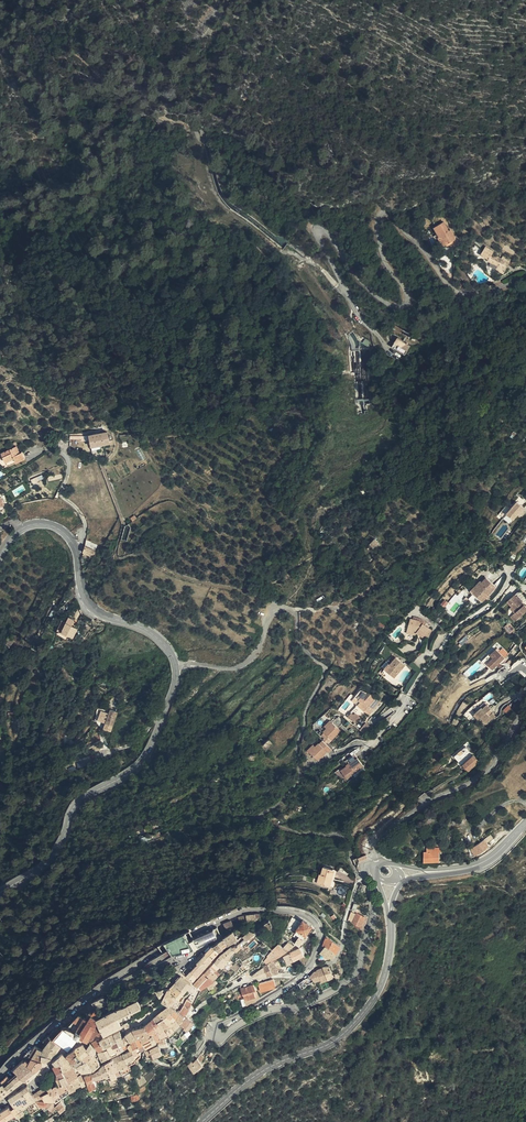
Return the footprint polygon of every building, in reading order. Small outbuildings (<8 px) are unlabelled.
[(444,216),(433,220),(437,230),(438,229),(442,238),(452,235),(448,226),(446,226),(445,223),(446,223),(444,216)] [(491,247),(483,242),(478,250),(485,255),(484,256),(495,261),(493,265),(501,269),(507,255),(500,252),(498,255),(490,250),(491,247)] [(412,347),(397,334),(393,340),(397,343),(392,350),(401,355),(405,356),(412,347)] [(388,348),(392,350),(397,343),(393,340),(388,348)] [(106,448),(115,445),(110,431),(93,435),(98,454),(107,452),(106,448)] [(12,467),(19,462),(20,463),(24,460),(29,457),(26,453),(23,455),(19,449),(5,460),(12,467)] [(31,459),(29,457),(24,460),(20,463),(22,465),(31,459)] [(525,506),(525,503),(521,498),(510,509),(516,515),(525,506)] [(366,539),(368,542),(374,537),(371,533),(365,537),(366,539)] [(84,541),(93,546),(96,540),(87,536),(85,540),(84,541)] [(375,540),(370,544),(373,548),(378,543),(375,540)] [(81,546),(90,551),(92,547),(93,546),(84,541),(81,546)] [(473,586),(469,591),(480,601),(493,585),(482,575),(478,580),(480,581),(475,588),(473,586)] [(467,590),(469,591),(473,586),(475,588),(480,581),(478,580),(476,578),(467,590)] [(525,608),(525,605),(514,591),(509,596),(510,597),(510,599),(509,600),(511,603),(516,608),(514,610),(512,612),(516,616),(525,608)] [(427,625),(424,623),(422,625),(418,621),(420,619),(418,618),(413,616),(412,619),(409,619),(406,632),(415,634),(415,633),(425,642),(430,633),(425,627),(427,625)] [(71,623),(67,621),(62,628),(62,631),(63,634),(68,637),(72,632),(74,633),(74,636),(77,638),(82,630),(81,629),(77,626),(79,623),(79,622),(74,618),(71,623)] [(10,641),(11,642),(13,639),(15,636),(9,632),(4,637),(10,641)] [(498,661),(504,656),(498,649),(496,647),(489,653),(488,652),(482,658),(481,659),(488,667),(489,665),(492,668),(494,666),(496,664),(498,661)] [(391,667),(387,672),(393,678),(404,666),(396,658),(389,665),(391,667)] [(519,674),(512,677),(514,682),(521,679),(519,674)] [(356,693),(362,699),(365,696),(367,698),(361,704),(369,712),(382,699),(372,691),(361,688),(356,693)] [(365,696),(362,699),(359,702),(361,704),(367,698),(365,696)] [(129,710),(132,704),(124,700),(122,704),(121,707),(129,710)] [(484,707),(475,714),(480,719),(482,718),(488,724),(497,715),(494,712),(491,715),(488,712),(492,708),(489,704),(485,708),(484,707)] [(126,719),(129,710),(121,707),(120,711),(119,714),(121,715),(121,717),(126,719)] [(348,711),(350,714),(355,719),(360,713),(355,709),(354,711),(351,708),(348,711)] [(102,730),(111,733),(118,712),(110,710),(108,713),(101,711),(97,722),(104,724),(102,730)] [(342,728),(333,719),(327,724),(324,728),(324,729),(331,735),(332,736),(342,728)] [(365,720),(358,727),(365,732),(372,726),(365,720)] [(328,738),(331,735),(324,729),(322,731),(325,734),(328,738)] [(266,743),(267,742),(272,737),(269,732),(263,738),(265,741),(266,743)] [(332,746),(326,740),(322,737),(320,740),(319,739),(315,742),(309,748),(318,757),(327,748),(329,749),(332,746)] [(457,756),(458,758),(471,749),(469,747),(457,756)] [(471,749),(458,758),(461,761),(474,752),(471,749)] [(349,764),(342,769),(346,775),(363,764),(355,751),(345,757),(349,764)] [(477,755),(465,764),(470,771),(482,762),(477,755)] [(468,847),(473,855),(486,847),(484,843),(481,839),(468,847)] [(446,850),(429,850),(429,859),(446,860),(446,850)] [(340,868),(329,865),(327,871),(325,871),(322,881),(335,886),(340,868)] [(366,914),(367,913),(359,909),(358,910),(357,910),(352,921),(361,925),(366,914)] [(247,919),(258,918),(260,918),(260,911),(246,912),(247,917),(247,919)] [(293,914),(289,926),(296,929),(298,926),(303,920),(293,914)] [(299,927),(307,933),(313,924),(305,917),(303,920),(298,926),(299,927)] [(226,926),(233,923),(231,918),(224,921),(225,924),(226,926)] [(235,925),(230,928),(234,936),(239,933),(235,925)] [(257,929),(255,926),(252,926),(246,933),(248,935),(250,937),(257,929)] [(302,933),(304,935),(307,933),(299,927),(297,930),(298,930),(302,933)] [(228,930),(225,932),(230,939),(234,936),(230,928),(228,930)] [(166,940),(161,942),(162,944),(164,949),(159,951),(162,956),(167,954),(167,955),(189,949),(194,946),(189,936),(185,938),(183,932),(182,931),(166,940)] [(203,941),(198,931),(189,936),(194,946),(203,941)] [(225,932),(221,936),(226,942),(230,939),(225,932)] [(302,933),(296,940),(301,943),(306,936),(305,935),(304,935),(302,933)] [(325,940),(327,941),(328,940),(336,945),(335,945),(339,949),(340,942),(328,933),(325,940)] [(285,945),(291,940),(284,935),(281,941),(285,945)] [(221,936),(216,940),(221,945),(226,942),(221,936)] [(216,940),(215,939),(214,941),(211,944),(213,946),(210,949),(214,953),(221,945),(216,940)] [(285,945),(289,949),(295,944),(296,943),(291,940),(285,945)] [(327,941),(322,948),(329,954),(330,953),(335,945),(336,945),(328,940),(327,941)] [(275,946),(283,954),(289,949),(285,945),(281,941),(276,946),(275,946)] [(239,945),(237,943),(236,942),(235,944),(231,943),(222,951),(229,957),(232,953),(236,948),(237,948),(239,945)] [(210,945),(208,948),(205,950),(203,953),(210,959),(214,953),(210,949),(213,946),(211,944),(210,945)] [(330,953),(334,955),(335,954),(339,949),(335,945),(330,953)] [(273,950),(279,956),(283,954),(275,946),(273,950)] [(301,946),(292,952),(295,958),(298,957),(304,954),(305,953),(301,947),(301,946)] [(272,957),(274,959),(279,956),(273,950),(270,954),(272,957)] [(227,961),(229,957),(222,951),(218,955),(216,960),(221,964),(222,965),(227,961)] [(289,962),(293,960),(295,958),(292,952),(286,954),(285,955),(289,962)] [(200,956),(200,957),(207,962),(210,959),(203,953),(200,956)] [(200,957),(194,964),(201,969),(207,962),(200,957)] [(221,964),(216,960),(213,964),(218,969),(221,964)] [(267,966),(270,975),(275,974),(282,971),(276,960),(267,965),(267,966)] [(334,971),(331,962),(326,964),(326,965),(329,975),(335,972),(334,971)] [(194,964),(190,969),(196,975),(201,969),(194,964)] [(321,968),(318,969),(313,972),(315,978),(320,976),(321,976),(322,976),(322,978),(329,975),(326,965),(321,967),(321,968)] [(218,974),(210,966),(195,983),(202,989),(208,985),(210,983),(212,982),(215,979),(214,978),(218,974)] [(303,985),(307,982),(308,981),(315,978),(313,972),(304,978),(302,979),(300,980),(303,984),(303,985)] [(178,995),(180,997),(186,990),(180,986),(186,977),(183,974),(180,977),(171,988),(178,995)] [(180,986),(186,990),(192,982),(186,977),(180,986)] [(274,980),(260,983),(262,991),(277,987),(274,980)] [(247,985),(241,988),(242,990),(241,990),(243,995),(244,994),(249,1005),(263,997),(256,982),(253,983),(247,985)] [(168,993),(174,997),(178,995),(171,988),(170,987),(168,993)] [(93,999),(97,1007),(108,1001),(104,993),(93,999)] [(163,997),(164,999),(171,1003),(173,999),(174,997),(168,993),(163,997)] [(98,1017),(105,1032),(109,1030),(113,1028),(118,1026),(120,1025),(124,1023),(125,1022),(124,1021),(121,1015),(131,1009),(132,1010),(143,1003),(139,996),(136,998),(133,1001),(129,1003),(125,1004),(124,1003),(122,1004),(119,1006),(114,1008),(110,1010),(103,1014),(98,1017)] [(185,1003),(180,1010),(185,1014),(187,1012),(190,1006),(188,1005),(185,1003)] [(168,1005),(166,1006),(173,1013),(177,1008),(172,1004),(168,1005)] [(166,1006),(160,1012),(164,1015),(169,1021),(175,1015),(173,1013),(166,1006)] [(82,1024),(78,1032),(76,1033),(81,1036),(82,1035),(84,1036),(84,1037),(84,1038),(85,1038),(85,1039),(86,1039),(87,1039),(88,1038),(89,1039),(91,1038),(93,1038),(95,1037),(98,1032),(102,1034),(105,1032),(98,1017),(103,1010),(97,1007),(94,1011),(92,1010),(88,1015),(87,1014),(85,1017),(82,1024)] [(177,1008),(173,1013),(175,1015),(180,1020),(182,1018),(185,1014),(180,1010),(177,1008)] [(164,1015),(159,1019),(164,1025),(169,1031),(172,1028),(175,1026),(169,1021),(164,1015)] [(169,1021),(175,1026),(177,1023),(180,1021),(180,1020),(175,1015),(169,1021)] [(72,1016),(65,1023),(67,1025),(74,1019),(72,1016)] [(80,1024),(82,1024),(85,1017),(80,1016),(75,1022),(80,1024)] [(154,1017),(154,1018),(156,1024),(159,1029),(160,1028),(164,1025),(159,1019),(156,1016),(154,1017)] [(187,1016),(182,1024),(185,1027),(184,1028),(187,1030),(194,1022),(187,1016)] [(150,1021),(145,1023),(148,1029),(154,1025),(156,1024),(154,1018),(153,1020),(150,1021)] [(137,1035),(137,1036),(140,1035),(146,1044),(149,1043),(152,1041),(156,1038),(154,1032),(150,1034),(148,1029),(145,1023),(134,1027),(137,1035)] [(154,1032),(156,1038),(158,1037),(161,1035),(159,1029),(156,1024),(154,1025),(148,1029),(150,1034),(154,1032)] [(159,1029),(161,1035),(169,1031),(164,1025),(160,1028),(159,1029)] [(128,1044),(130,1047),(134,1044),(132,1041),(131,1038),(137,1036),(137,1035),(134,1027),(129,1031),(124,1034),(125,1038),(126,1041),(128,1044)] [(114,1042),(125,1038),(124,1034),(121,1029),(116,1031),(118,1036),(113,1039),(114,1042)] [(49,1031),(47,1034),(49,1036),(44,1042),(60,1046),(62,1043),(62,1042),(60,1041),(54,1036),(51,1033),(49,1031)] [(110,1044),(114,1043),(114,1042),(113,1039),(118,1036),(116,1031),(107,1035),(110,1044)] [(109,1044),(110,1044),(107,1035),(104,1036),(101,1039),(103,1043),(105,1046),(109,1044)] [(132,1041),(134,1044),(135,1046),(137,1044),(140,1048),(146,1044),(140,1035),(137,1036),(131,1038),(132,1041)] [(125,1046),(126,1041),(125,1038),(114,1042),(114,1043),(117,1051),(121,1048),(125,1046)] [(168,1043),(166,1038),(159,1041),(161,1046),(168,1043)] [(39,1055),(44,1056),(44,1055),(45,1047),(42,1045),(38,1042),(31,1046),(29,1048),(27,1050),(34,1053),(39,1055)] [(45,1047),(53,1053),(57,1049),(60,1046),(44,1042),(42,1045),(45,1047)] [(87,1046),(81,1050),(88,1059),(94,1054),(91,1050),(94,1045),(93,1042),(88,1048),(87,1046)] [(111,1055),(117,1051),(114,1043),(110,1044),(109,1044),(110,1046),(108,1047),(111,1055)] [(127,1050),(122,1053),(130,1064),(137,1058),(135,1056),(136,1054),(132,1048),(135,1046),(134,1044),(130,1047),(131,1048),(127,1050)] [(137,1058),(139,1061),(142,1057),(140,1054),(143,1052),(140,1048),(137,1044),(135,1046),(132,1048),(136,1054),(135,1056),(137,1058)] [(153,1055),(154,1057),(162,1052),(158,1044),(150,1049),(153,1055)] [(162,1047),(165,1052),(170,1049),(168,1044),(162,1047)] [(45,1047),(44,1055),(49,1056),(50,1055),(53,1053),(45,1047)] [(81,1050),(78,1047),(70,1054),(76,1061),(77,1060),(80,1064),(88,1059),(81,1050)] [(103,1060),(107,1057),(103,1050),(99,1052),(103,1060)] [(21,1068),(26,1074),(39,1064),(35,1060),(39,1055),(34,1053),(31,1057),(29,1055),(28,1056),(27,1055),(23,1058),(16,1064),(21,1068)] [(56,1060),(58,1063),(61,1062),(62,1065),(70,1060),(65,1053),(60,1056),(56,1060)] [(118,1055),(113,1057),(123,1073),(133,1068),(130,1064),(122,1053),(118,1055)] [(94,1054),(88,1059),(90,1063),(94,1061),(98,1067),(101,1064),(95,1054),(94,1054)] [(35,1060),(39,1064),(43,1061),(44,1056),(39,1055),(35,1060)] [(196,1060),(191,1064),(196,1070),(205,1063),(203,1060),(200,1056),(196,1060)] [(113,1057),(110,1059),(118,1075),(123,1073),(113,1057)] [(88,1059),(80,1064),(83,1069),(84,1070),(85,1071),(94,1069),(90,1063),(88,1059)] [(110,1059),(105,1063),(112,1075),(113,1077),(118,1075),(110,1059)] [(62,1065),(66,1071),(74,1066),(70,1060),(62,1065)] [(61,1076),(61,1079),(63,1078),(66,1077),(66,1076),(68,1075),(66,1071),(62,1065),(61,1062),(58,1063),(57,1065),(60,1070),(61,1076)] [(105,1063),(101,1068),(105,1076),(106,1078),(112,1075),(105,1063)] [(68,1075),(71,1079),(71,1080),(79,1076),(74,1066),(66,1071),(68,1075)] [(14,1074),(20,1080),(26,1074),(21,1068),(14,1074)] [(101,1068),(93,1073),(95,1079),(105,1076),(101,1068)] [(91,1088),(98,1084),(95,1079),(93,1073),(86,1076),(89,1084),(91,1088)] [(7,1078),(12,1084),(20,1080),(14,1074),(9,1077),(9,1079),(7,1078)] [(82,1081),(84,1086),(89,1084),(86,1076),(85,1074),(80,1077),(79,1076),(71,1080),(74,1085),(75,1085),(82,1081)] [(61,1079),(63,1083),(67,1081),(71,1079),(68,1075),(66,1076),(66,1077),(63,1078),(61,1079)] [(140,1084),(147,1080),(144,1075),(137,1079),(140,1084)] [(1,1079),(9,1087),(12,1084),(7,1078),(5,1076),(1,1079)] [(9,1087),(1,1079),(0,1079),(0,1093),(9,1087)] [(67,1081),(72,1092),(78,1089),(75,1085),(74,1085),(71,1080),(71,1079),(67,1081)] [(63,1083),(60,1085),(65,1097),(72,1092),(67,1081),(63,1083)] [(60,1085),(56,1088),(58,1100),(58,1101),(61,1099),(65,1097),(60,1085)] [(30,1086),(24,1090),(32,1102),(38,1099),(35,1095),(30,1086)] [(48,1087),(41,1091),(44,1096),(51,1091),(50,1090),(48,1087)] [(51,1091),(44,1096),(45,1097),(47,1101),(58,1100),(56,1088),(55,1089),(54,1087),(50,1090),(51,1091)] [(28,1105),(32,1102),(24,1090),(12,1097),(16,1102),(17,1104),(20,1102),(21,1104),(24,1108),(28,1105)] [(41,1091),(35,1095),(38,1099),(40,1099),(45,1097),(44,1096),(41,1091)] [(58,1105),(63,1111),(64,1110),(68,1106),(64,1101),(58,1105)] [(41,1107),(39,1102),(34,1104),(29,1107),(33,1112),(41,1107)] [(15,1108),(14,1108),(16,1113),(18,1112),(24,1108),(21,1104),(15,1108)] [(17,1114),(17,1113),(16,1113),(14,1108),(12,1106),(0,1114),(0,1121),(6,1121),(17,1114)] [(6,1121),(12,1121),(17,1118),(20,1118),(18,1115),(17,1113),(17,1114),(6,1121)]
